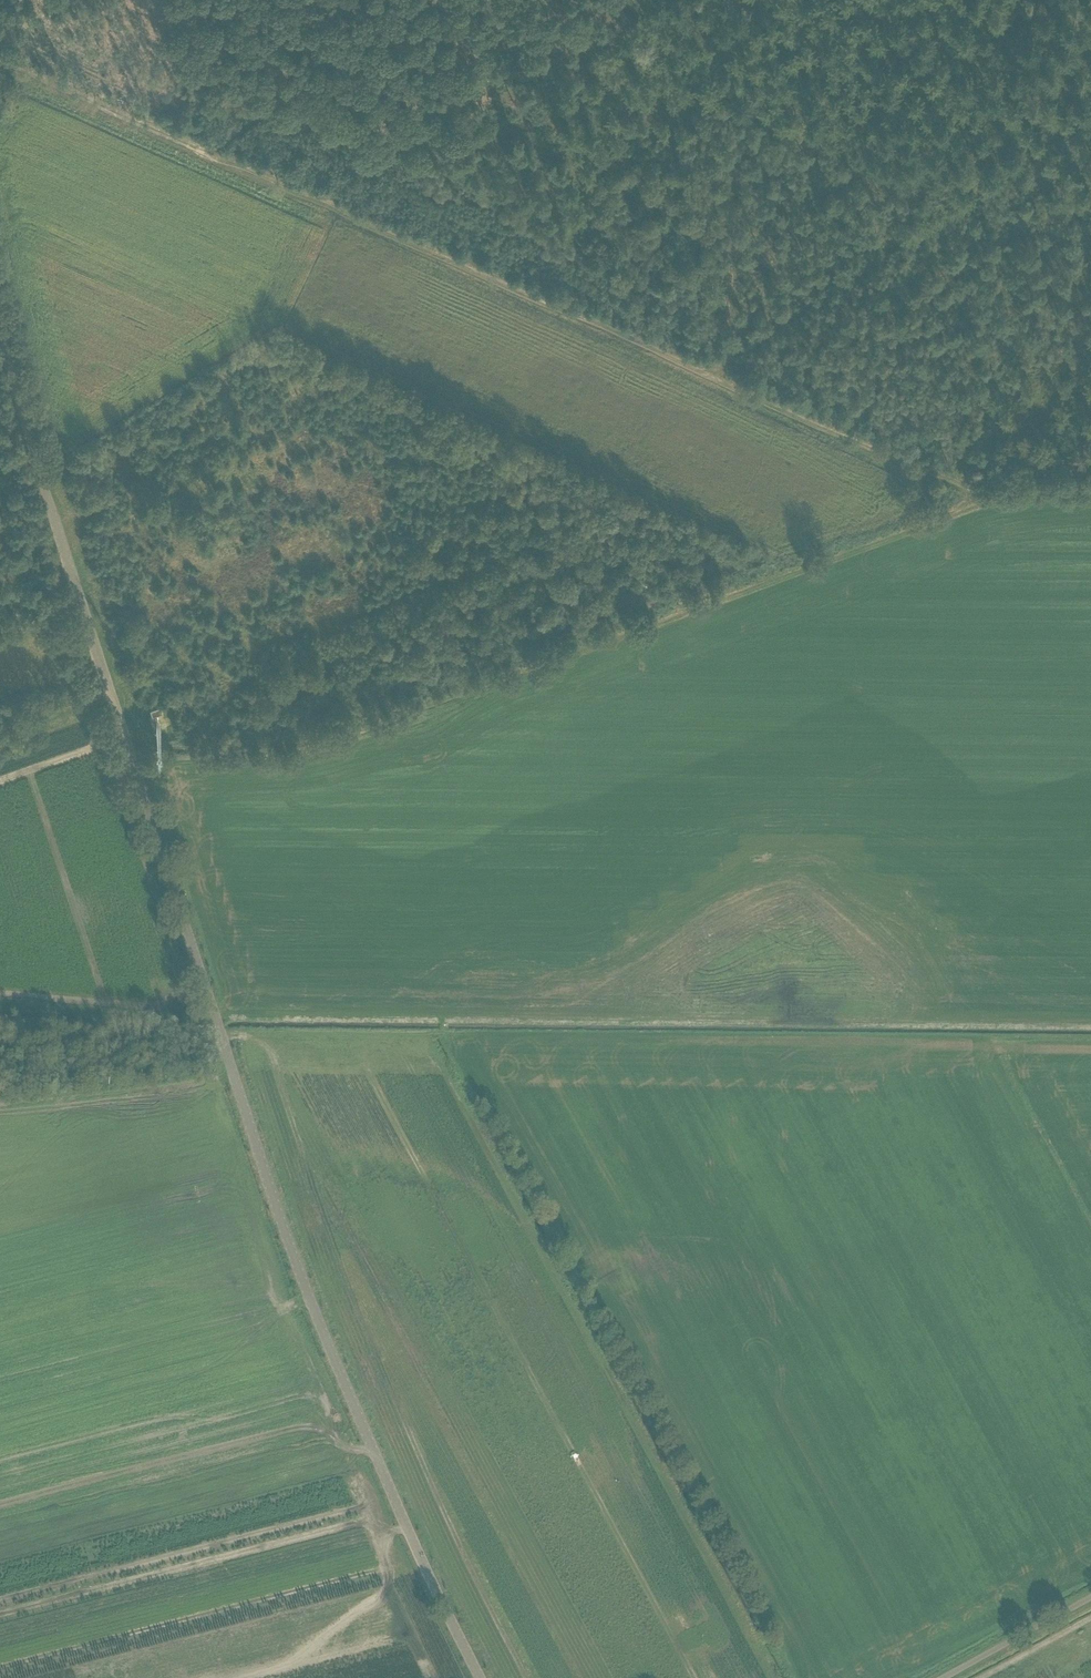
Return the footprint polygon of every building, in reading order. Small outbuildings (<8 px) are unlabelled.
[(150,710),(152,716),(163,713),(161,707),(150,710)]
